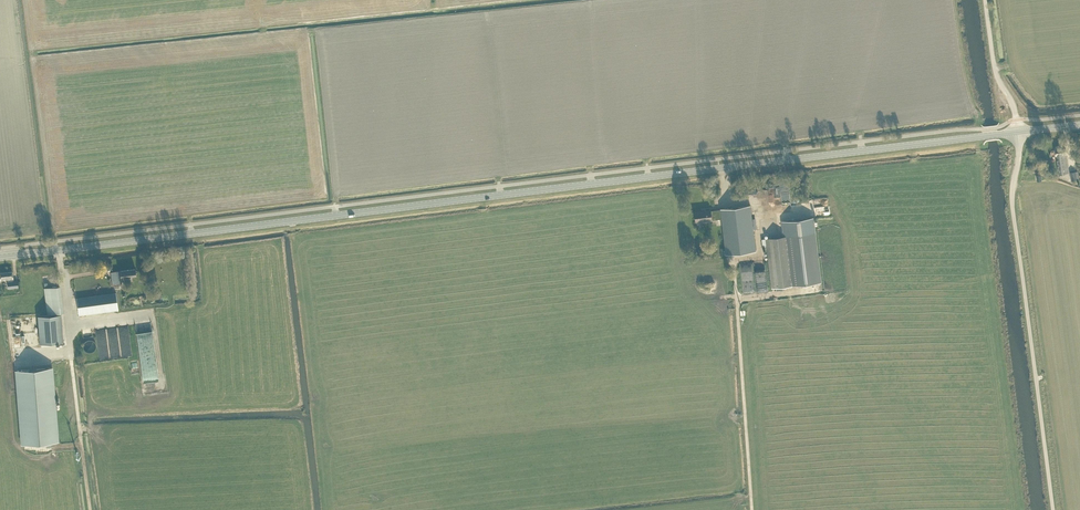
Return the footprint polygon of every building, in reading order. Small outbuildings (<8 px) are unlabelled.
[(1059,174),(1068,172),(1065,154),(1066,154),(1065,146),(1054,148),(1055,155),(1056,155),(1059,174)] [(781,189),(769,190),(769,194),(790,193),(789,185),(781,186),(781,189)] [(725,253),(755,250),(749,205),(720,209),(720,210),(710,211),(710,209),(694,211),(695,221),(721,218),(725,253)] [(822,282),(815,232),(814,217),(782,221),(783,236),(765,238),(761,239),(762,245),(766,245),(771,287),(822,282)] [(118,271),(110,272),(112,285),(122,284),(121,282),(131,280),(130,276),(136,276),(135,269),(118,271)] [(13,279),(12,271),(0,273),(0,278),(0,280),(13,279)] [(13,281),(13,279),(7,280),(7,281),(8,289),(18,287),(17,280),(13,281)] [(61,285),(44,287),(47,313),(47,314),(60,312),(64,312),(61,285)] [(116,293),(77,298),(79,314),(118,309),(116,293)] [(63,341),(60,315),(38,316),(41,343),(63,341)] [(140,331),(145,381),(158,379),(152,319),(149,319),(149,324),(150,324),(150,330),(140,331)] [(744,346),(753,346),(753,323),(743,323),(744,346)] [(59,442),(53,367),(15,370),(21,445),(59,442)]
